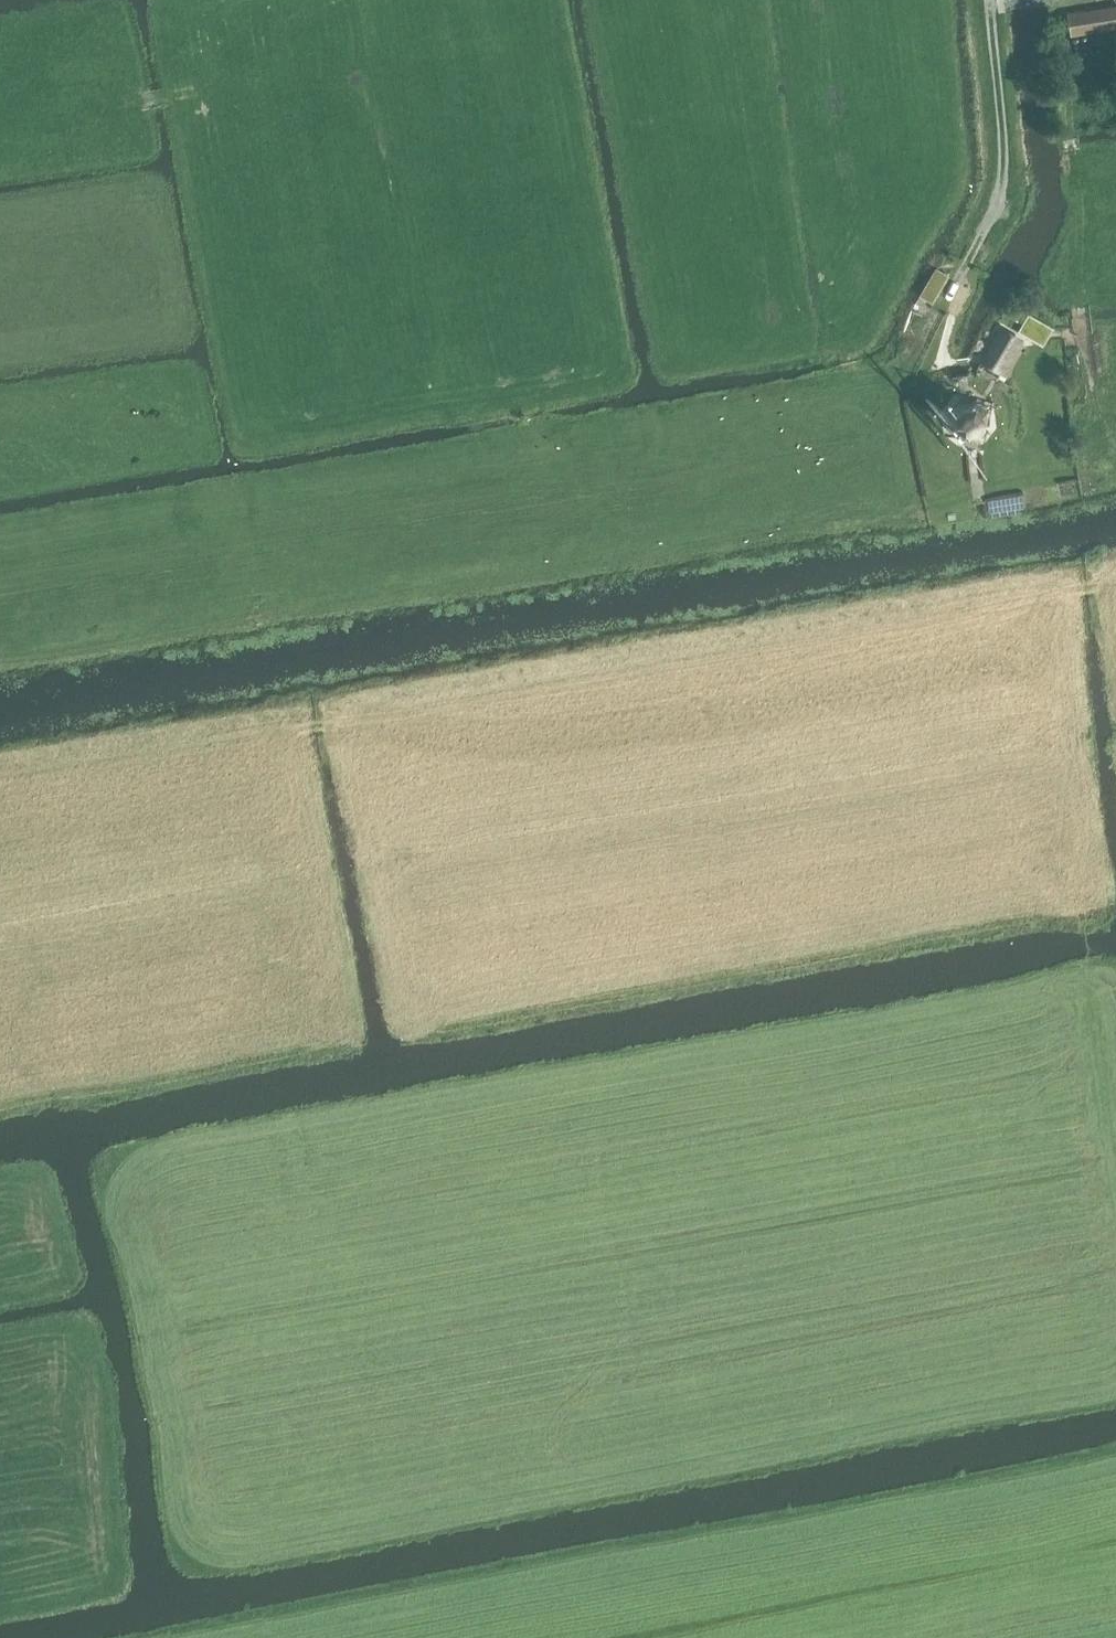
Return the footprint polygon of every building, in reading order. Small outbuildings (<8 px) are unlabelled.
[(1066,13),(1070,34),(1115,27),(1115,5),(1066,13)] [(919,295),(932,303),(950,275),(936,267),(919,295)] [(1018,321),(1023,312),(1014,306),(1008,315),(1018,321)] [(1003,374),(1024,337),(1002,324),(980,361),(1003,374)] [(986,410),(974,402),(960,404),(950,417),(952,430),(964,439),(978,437),(988,425),(986,410)]
